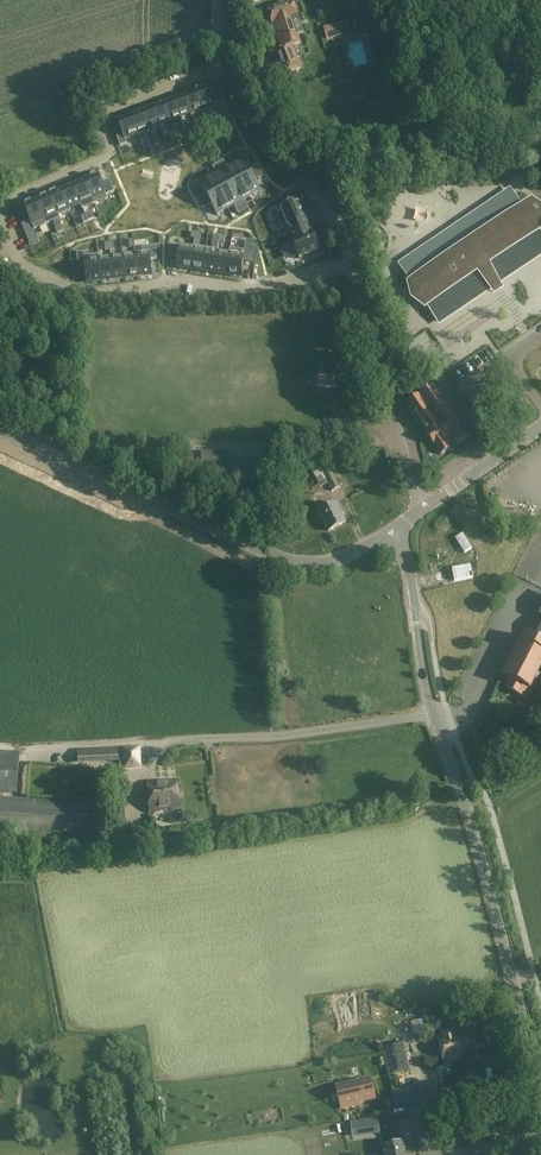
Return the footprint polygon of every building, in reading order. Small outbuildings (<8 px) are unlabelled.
[(267,8),(272,23),(273,22),(282,48),(274,50),(279,64),(278,64),(281,75),(302,68),(299,57),(296,58),(292,45),(300,43),(292,17),(297,15),(292,0),(290,0),(267,8)] [(380,0),(370,0),(373,11),(382,8),(380,0)] [(348,19),(334,23),(338,37),(352,33),(348,19)] [(207,84),(194,89),(202,111),(215,106),(207,84)] [(202,111),(194,89),(193,89),(194,91),(184,94),(191,114),(201,110),(202,111)] [(184,94),(173,98),(180,118),(191,114),(184,94)] [(180,118),(173,98),(162,102),(169,122),(180,118)] [(223,102),(222,98),(220,99),(216,101),(220,112),(226,109),(223,102)] [(169,122),(162,102),(152,106),(159,126),(169,122)] [(148,130),(159,126),(152,106),(141,110),(148,130)] [(148,130),(141,110),(131,114),(130,113),(138,135),(139,135),(138,133),(148,130)] [(125,140),(138,135),(130,113),(117,118),(123,134),(116,137),(119,146),(126,143),(125,140)] [(226,166),(223,161),(218,164),(221,169),(226,166)] [(240,182),(251,176),(254,174),(252,170),(249,172),(243,161),(232,167),(240,182)] [(221,169),(218,164),(212,167),(215,172),(216,172),(221,169)] [(255,174),(260,172),(260,171),(257,166),(252,169),(255,174)] [(240,182),(232,167),(227,170),(225,167),(221,169),(230,188),(240,182)] [(220,193),(230,188),(221,169),(216,172),(217,173),(218,175),(212,178),(220,193)] [(258,180),(263,177),(263,176),(260,171),(260,172),(255,174),(257,179),(258,179),(258,180)] [(83,179),(92,199),(105,194),(96,173),(83,179)] [(259,191),(253,180),(256,178),(254,174),(251,176),(240,182),(249,197),(259,191)] [(220,193),(212,178),(200,184),(206,195),(203,196),(205,200),(209,199),(220,193)] [(72,184),(80,204),(92,199),(83,179),(72,184)] [(249,197),(240,182),(230,188),(240,206),(244,204),(243,200),(249,197)] [(72,184),(60,189),(68,209),(80,204),(72,184)] [(240,206),(230,188),(220,193),(229,208),(234,205),(235,206),(236,208),(240,206)] [(56,214),(68,209),(60,189),(48,194),(56,214)] [(401,265),(415,285),(411,287),(421,302),(425,300),(440,321),(540,253),(540,237),(534,227),(540,222),(540,211),(535,203),(523,211),(510,191),(401,265)] [(412,200),(411,191),(402,192),(403,201),(412,200)] [(229,208),(220,193),(209,199),(205,200),(208,205),(211,203),(216,212),(217,214),(229,208)] [(48,194),(36,199),(45,219),(56,214),(48,194)] [(205,201),(203,196),(202,196),(197,198),(200,204),(205,201)] [(31,224),(45,219),(36,199),(23,204),(31,223),(31,224)] [(205,201),(200,204),(203,209),(208,206),(205,201)] [(293,233),(311,226),(309,221),(300,201),(282,209),(293,233)] [(391,205),(395,234),(404,232),(403,224),(401,224),(400,221),(417,219),(415,202),(391,205)] [(241,206),(244,211),(248,208),(249,208),(246,203),(241,206)] [(241,206),(240,206),(236,209),(235,209),(238,214),(243,211),(244,211),(241,206)] [(85,215),(88,221),(93,219),(91,212),(85,215)] [(311,227),(311,226),(293,233),(294,234),(292,235),(302,257),(303,258),(323,249),(316,234),(313,227),(311,227)] [(39,241),(35,232),(26,235),(30,244),(39,241)] [(177,267),(191,269),(194,248),(170,245),(168,256),(178,258),(177,267)] [(203,270),(206,250),(194,248),(191,269),(203,270)] [(230,254),(227,274),(240,276),(241,276),(244,250),(230,248),(230,254)] [(203,270),(215,272),(218,252),(206,250),(203,270)] [(230,254),(218,252),(215,272),(227,274),(230,254)] [(85,267),(87,282),(101,281),(99,260),(85,262),(83,253),(77,254),(78,268),(85,267)] [(149,254),(135,256),(137,276),(151,275),(149,254)] [(125,278),(137,276),(135,256),(123,257),(125,278)] [(123,257),(111,259),(113,279),(125,278),(123,257)] [(113,279),(111,259),(99,260),(101,281),(113,279)] [(531,271),(538,284),(518,295),(511,283),(490,294),(508,326),(519,319),(527,332),(540,324),(540,266),(531,271)] [(463,313),(476,333),(499,318),(487,298),(463,313)] [(429,334),(445,355),(459,344),(442,323),(429,334)] [(411,400),(406,404),(435,447),(436,446),(441,455),(450,449),(449,447),(455,442),(457,444),(468,436),(453,414),(430,382),(417,391),(416,390),(408,395),(411,400)] [(202,451),(202,473),(215,472),(216,472),(216,482),(241,481),(241,472),(240,472),(240,459),(231,459),(231,455),(231,451),(202,451)] [(274,471),(274,458),(240,458),(240,459),(240,472),(241,472),(274,472),(274,471)] [(326,465),(320,468),(328,484),(332,491),(339,487),(331,472),(330,472),(326,465)] [(512,473),(507,468),(488,481),(492,487),(512,473)] [(502,484),(505,492),(501,493),(511,517),(528,510),(515,478),(502,484)] [(351,495),(357,508),(367,503),(361,490),(351,495)] [(336,504),(319,513),(329,531),(346,522),(336,504)] [(471,548),(462,534),(456,538),(465,552),(471,548)] [(533,556),(539,547),(531,541),(524,549),(533,556)] [(473,578),(471,565),(451,568),(454,581),(473,578)] [(507,689),(521,696),(523,692),(526,694),(529,688),(530,689),(540,670),(540,671),(540,628),(535,640),(528,636),(524,644),(525,644),(507,677),(512,680),(507,689)] [(17,794),(20,753),(0,751),(0,793),(17,794)] [(176,782),(148,785),(151,811),(179,808),(176,782)] [(102,835),(104,804),(0,798),(0,828),(102,835)] [(455,1034),(454,1030),(440,1033),(441,1039),(439,1039),(445,1064),(461,1060),(461,1059),(460,1057),(462,1056),(464,1056),(463,1055),(463,1053),(461,1054),(460,1054),(459,1051),(459,1050),(460,1049),(459,1047),(458,1043),(457,1037),(456,1038),(456,1037),(456,1036),(455,1035),(455,1034)] [(461,1059),(461,1060),(477,1056),(471,1031),(455,1034),(455,1035),(456,1036),(456,1037),(456,1038),(457,1037),(458,1043),(459,1047),(460,1049),(459,1050),(459,1051),(460,1054),(461,1054),(463,1053),(463,1055),(464,1056),(462,1056),(460,1057),(461,1059)] [(386,1048),(392,1074),(408,1070),(402,1045),(386,1048)] [(475,1064),(421,1076),(425,1096),(479,1084),(475,1064)] [(508,1067),(494,1070),(501,1099),(515,1095),(508,1067)] [(370,1079),(339,1087),(344,1108),(360,1104),(360,1102),(375,1098),(370,1079)] [(412,1085),(391,1090),(395,1106),(416,1100),(412,1085)] [(370,1134),(380,1133),(377,1119),(368,1120),(370,1134)] [(384,1147),(386,1154),(405,1154),(402,1143),(384,1147)]
